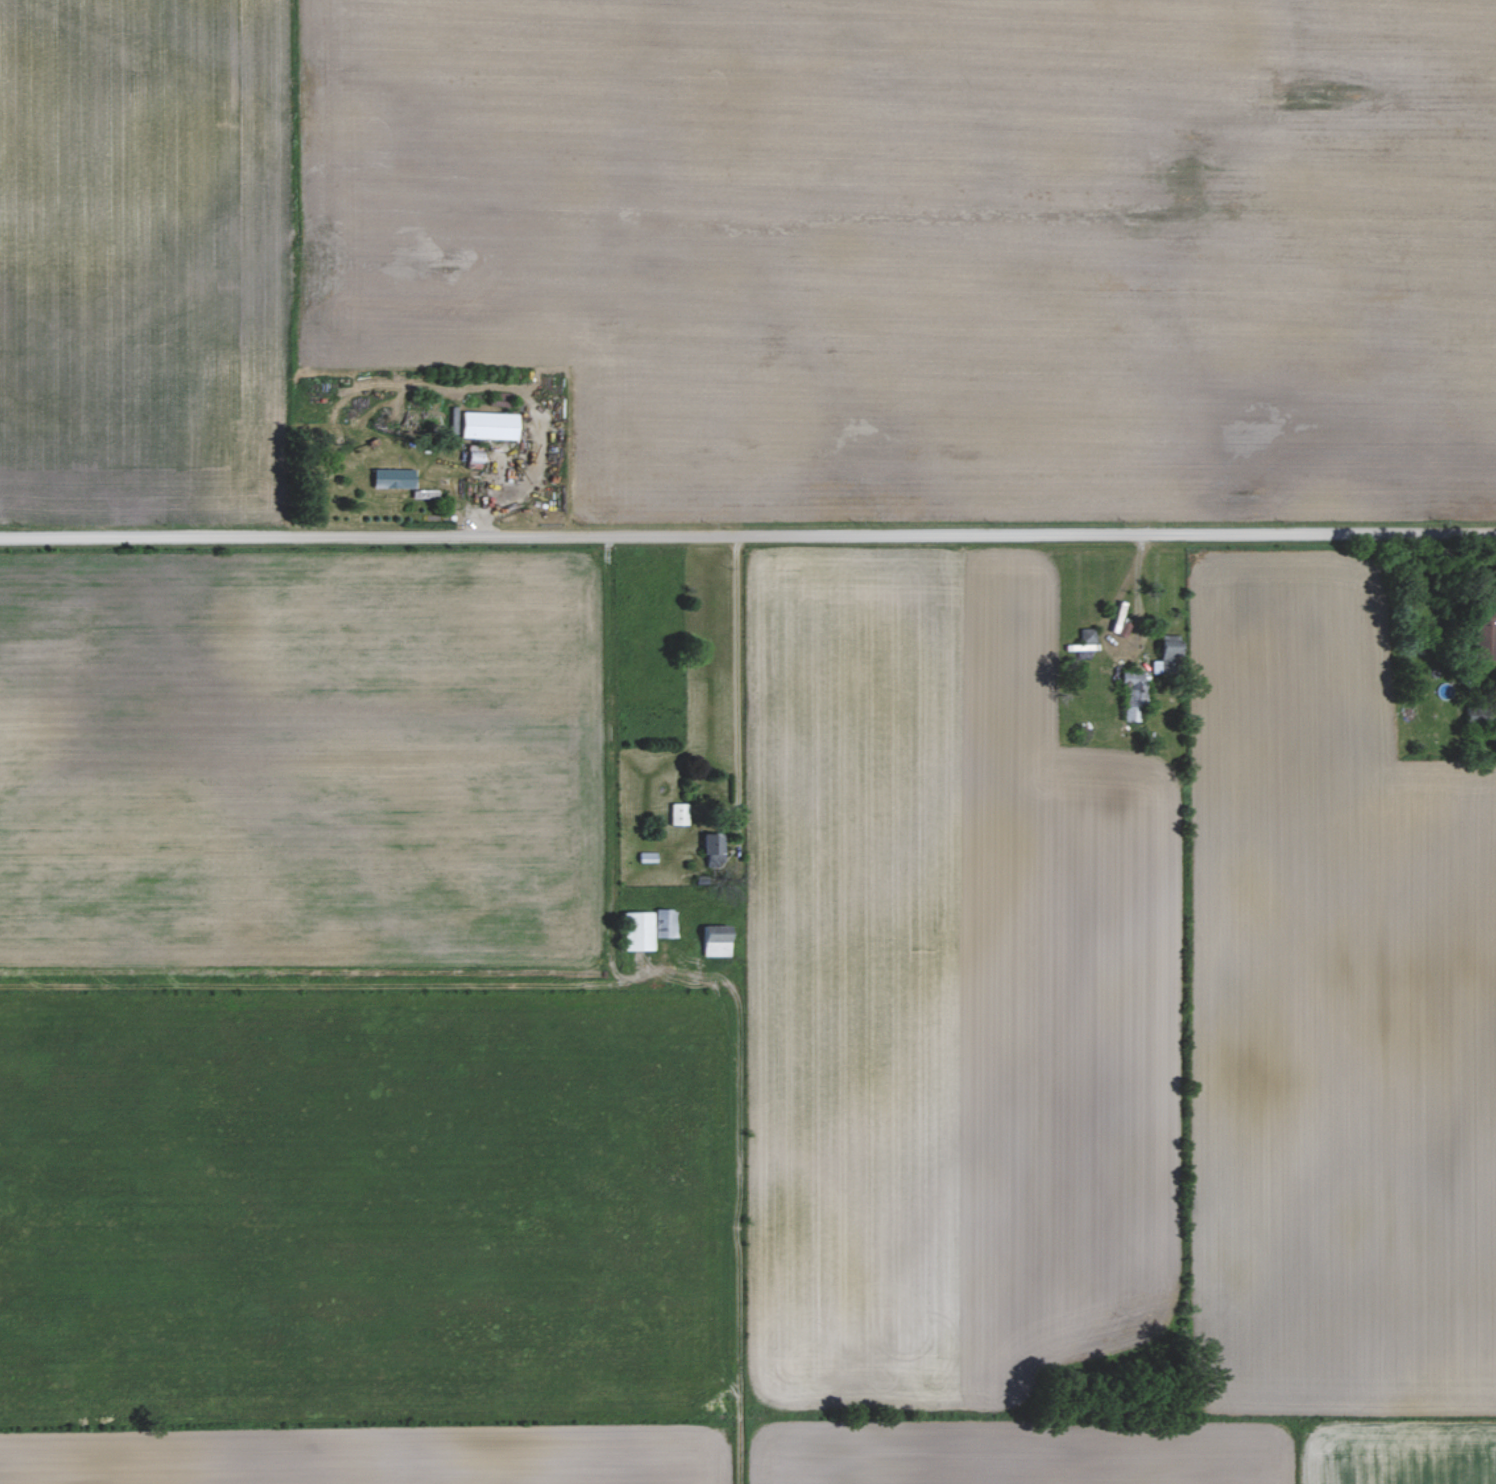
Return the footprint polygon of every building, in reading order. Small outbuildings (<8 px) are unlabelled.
[(522,413),(465,411),(465,437),(521,439),(522,413)] [(384,486),(416,487),(417,470),(384,469),(384,486)] [(1495,660),(1495,613),(1474,612),(1473,659),(1495,660)] [(1078,642),(1092,642),(1092,627),(1077,628),(1078,642)] [(1171,636),(1156,635),(1154,655),(1170,656),(1171,636)] [(668,803),(668,825),(687,824),(686,803),(668,803)] [(698,853),(720,853),(720,833),(697,833),(698,853)] [(677,936),(676,912),(668,912),(668,908),(652,909),(652,926),(656,926),(656,937),(677,936)] [(618,950),(650,950),(650,911),(617,912),(618,950)] [(727,956),(727,924),(697,925),(697,956),(727,956)]
